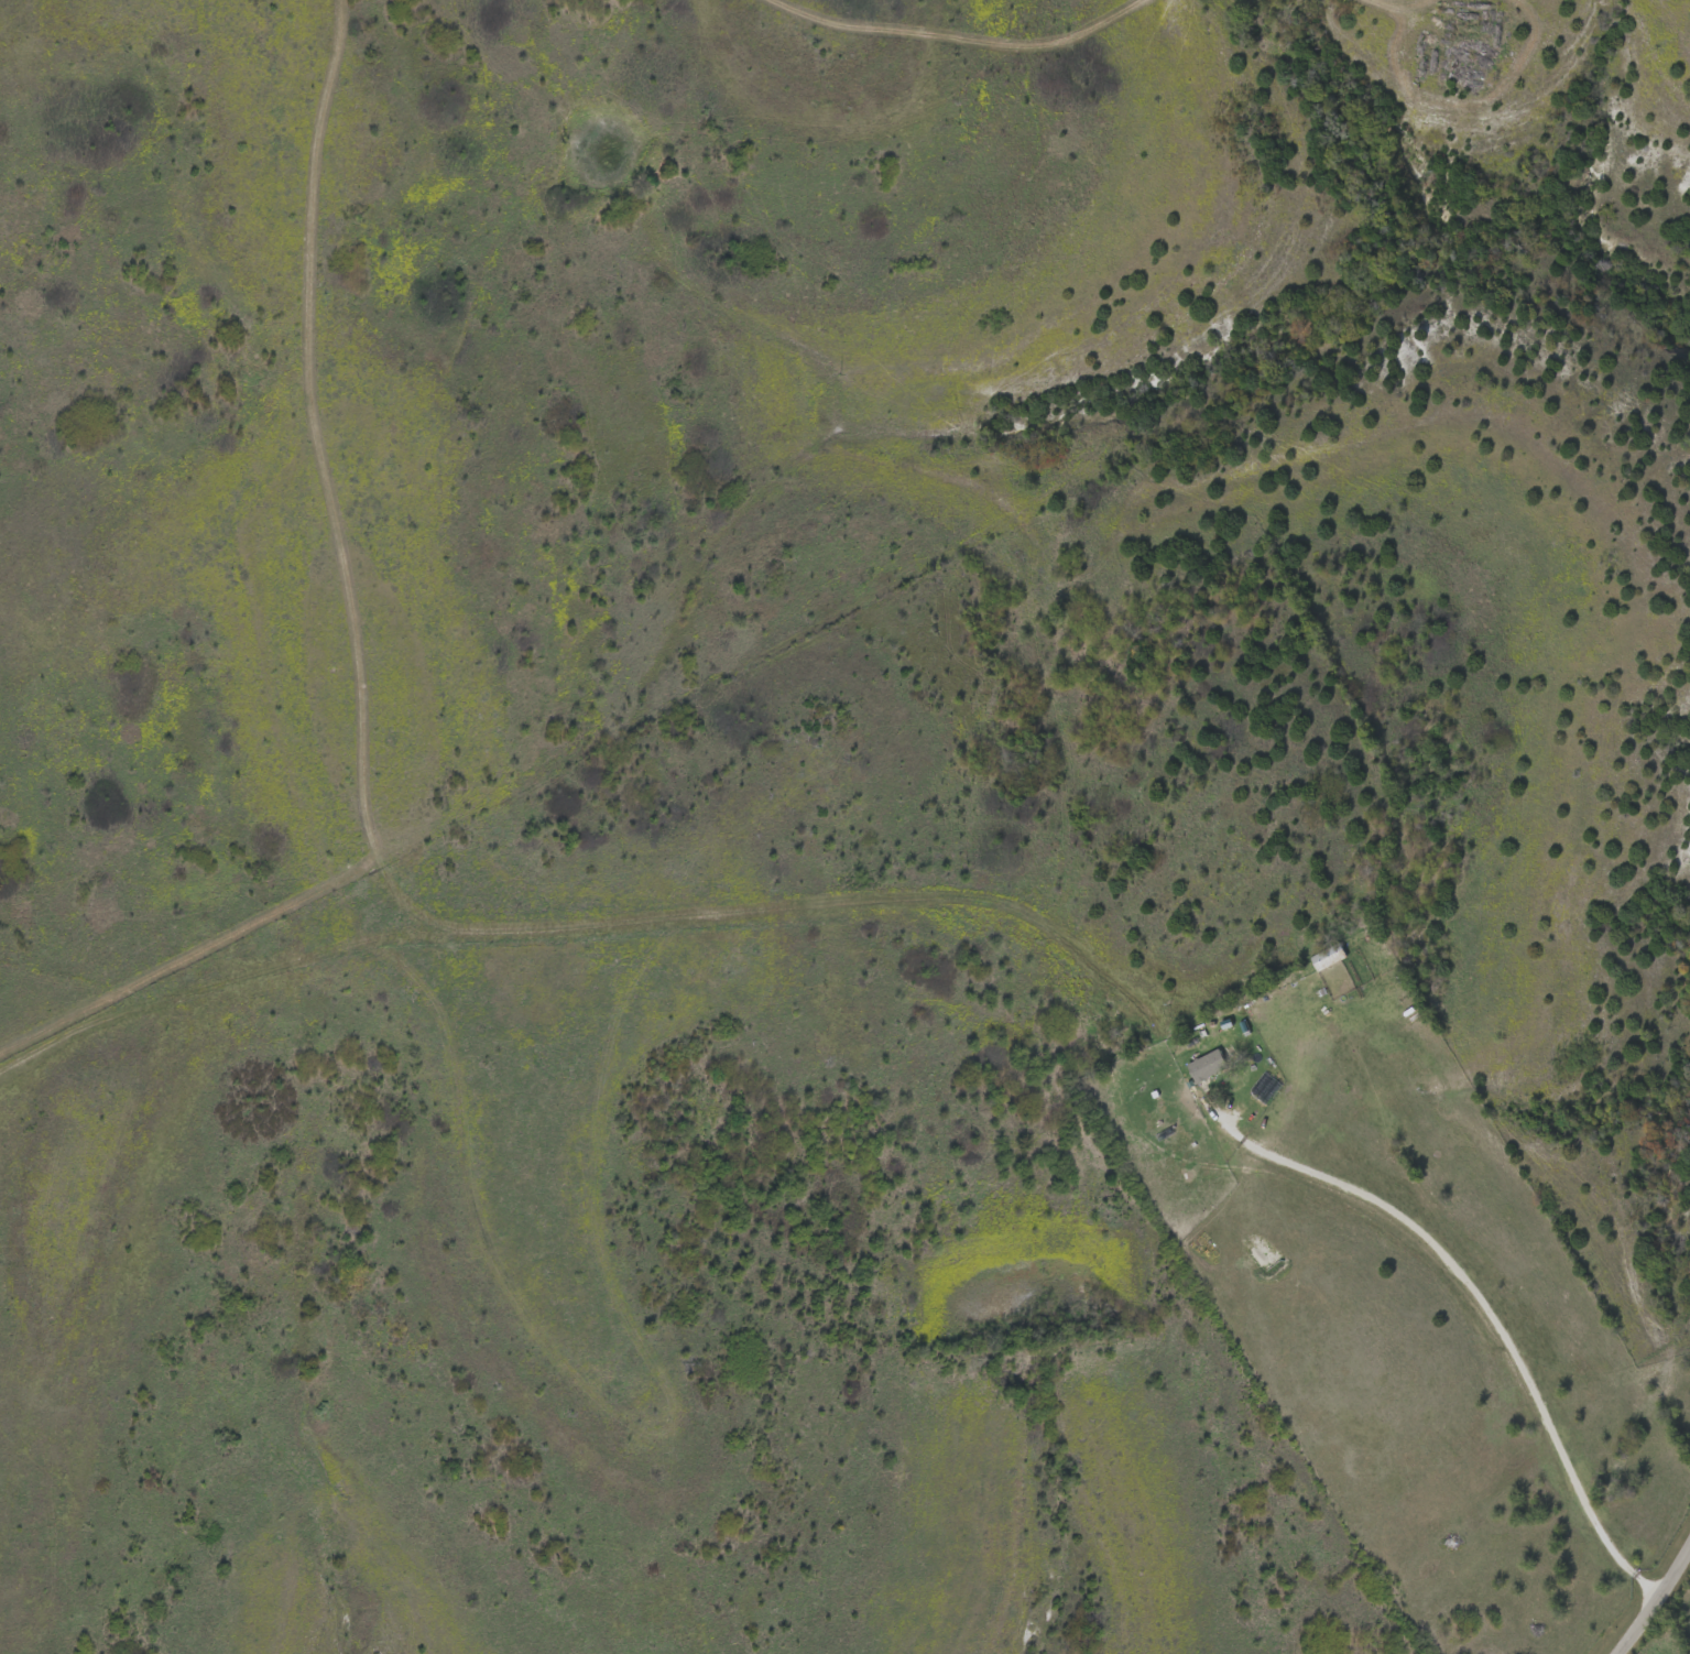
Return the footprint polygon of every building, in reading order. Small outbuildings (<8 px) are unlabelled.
[(1307,956),(1337,943),(1344,958),(1313,971),(1307,956)] [(1184,1063),(1215,1047),(1225,1067),(1193,1082),(1184,1063)]
